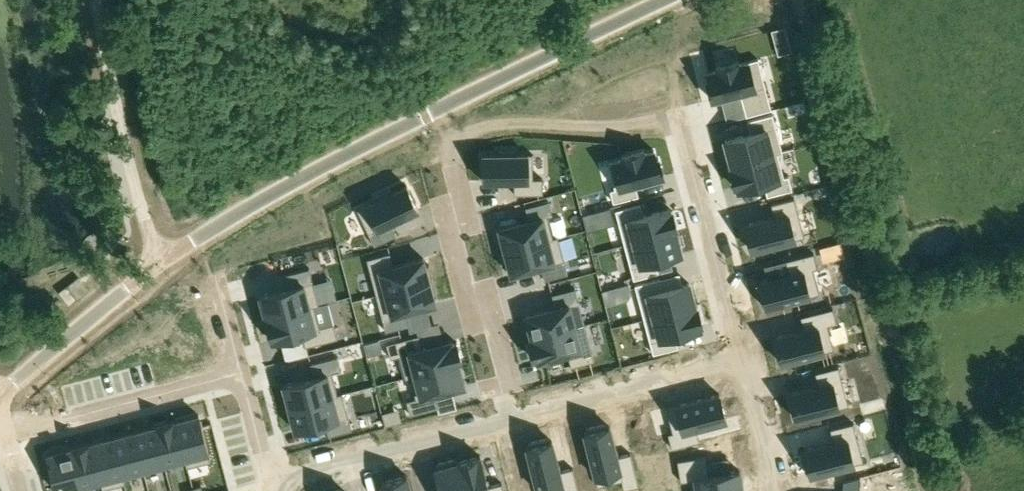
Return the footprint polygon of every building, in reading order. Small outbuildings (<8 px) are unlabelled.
[(709,80),(707,80),(712,99),(740,92),(746,115),(771,108),(758,58),(739,63),(738,60),(716,66),(716,68),(707,71),(709,80)] [(725,141),(722,142),(725,155),(729,154),(731,164),(782,151),(772,113),(747,119),(750,131),(725,139),(725,141)] [(499,151),(481,151),(482,180),(514,179),(514,193),(543,192),(542,177),(530,177),(529,150),(515,150),(515,147),(499,147),(499,151)] [(622,157),(608,161),(615,188),(610,189),(613,201),(638,195),(635,183),(663,176),(659,157),(656,158),(654,149),(645,151),(644,149),(621,155),(622,157)] [(732,167),(730,167),(735,186),(737,186),(738,189),(764,182),(767,195),(792,188),(788,174),(784,176),(778,153),(782,151),(731,164),(732,167)] [(376,197),(356,206),(374,244),(396,234),(390,221),(418,208),(406,182),(392,189),(391,187),(375,194),(376,197)] [(774,215),(743,223),(750,251),(797,239),(790,212),(798,210),(794,197),(771,203),(774,215)] [(499,232),(496,233),(500,250),(553,236),(548,215),(552,214),(548,199),(525,205),(529,217),(498,225),(499,232)] [(640,201),(616,208),(625,243),(675,229),(675,228),(679,228),(673,208),(670,209),(669,206),(643,213),(640,201)] [(675,229),(625,243),(634,277),(658,271),(655,259),(681,253),(675,229)] [(553,236),(500,250),(505,267),(508,266),(510,273),(541,265),(545,278),(567,272),(558,235),(553,236)] [(390,251),(366,257),(376,294),(429,280),(424,257),(393,265),(390,251)] [(760,283),(756,284),(761,304),(765,303),(766,306),(819,291),(813,268),(818,266),(814,251),(785,259),(789,272),(759,280),(760,283)] [(290,286),(259,294),(266,318),(319,304),(309,267),(286,273),(290,286)] [(660,276),(635,282),(644,317),(695,304),(689,281),(663,287),(660,276)] [(79,277),(60,291),(69,303),(88,289),(79,277)] [(429,280),(376,294),(385,330),(409,324),(405,310),(435,302),(429,280)] [(555,304),(524,312),(531,336),(584,322),(575,286),(552,292),(555,304)] [(319,304),(266,318),(271,340),(301,332),(305,345),(338,337),(334,322),(320,326),(314,305),(319,304)] [(695,304),(644,317),(654,352),(678,346),(675,334),(701,327),(700,324),(704,323),(699,304),(695,305),(695,304)] [(804,328),(774,336),(780,361),(834,347),(827,323),(837,321),(833,306),(800,315),(804,328)] [(531,337),(527,338),(533,358),(536,357),(537,360),(568,352),(571,365),(594,359),(584,322),(531,336),(531,337)] [(418,333),(386,342),(390,357),(399,354),(405,377),(410,375),(458,363),(460,362),(455,341),(452,341),(451,338),(422,346),(418,333)] [(379,339),(364,343),(367,355),(382,351),(379,339)] [(313,376),(283,384),(289,407),(342,393),(342,392),(337,393),(332,372),(341,369),(337,355),(310,362),(313,376)] [(416,397),(406,399),(410,414),(437,406),(434,394),(464,386),(458,363),(410,375),(416,397)] [(818,383),(787,391),(794,419),(841,407),(834,381),(842,379),(838,365),(815,371),(818,383)] [(342,393),(289,407),(295,430),(325,422),(328,435),(352,429),(342,393)] [(720,393),(666,407),(673,431),(668,432),(672,447),(699,440),(695,425),(726,417),(720,393)] [(199,414),(175,420),(188,466),(211,460),(199,414)] [(175,420),(154,426),(165,467),(166,467),(165,462),(184,457),(187,466),(188,466),(175,420)] [(804,451),(800,452),(805,472),(809,471),(810,474),(863,460),(853,421),(829,427),(833,440),(803,448),(804,451)] [(609,424),(584,431),(597,485),(621,479),(624,488),(638,485),(630,452),(617,455),(609,424)] [(154,426),(133,431),(144,473),(165,467),(154,426)] [(133,431),(112,437),(124,483),(125,483),(124,478),(144,473),(133,431)] [(112,437),(91,442),(103,488),(124,483),(112,437)] [(524,446),(536,490),(541,490),(563,485),(565,490),(574,490),(579,490),(573,467),(562,469),(554,438),(524,446)] [(91,442),(70,448),(81,489),(82,489),(81,484),(100,479),(102,489),(103,488),(91,442)] [(47,454),(57,490),(74,490),(81,489),(70,448),(47,454)] [(677,458),(680,480),(690,478),(692,490),(743,490),(739,469),(708,474),(705,454),(677,458)] [(457,461),(465,490),(504,490),(502,482),(488,486),(480,455),(457,461)] [(457,461),(456,462),(455,458),(435,463),(436,467),(434,467),(440,490),(465,490),(457,461)] [(407,474),(381,481),(384,490),(411,490),(407,474)] [(842,490),(858,490),(858,476),(842,480),(842,490)]
